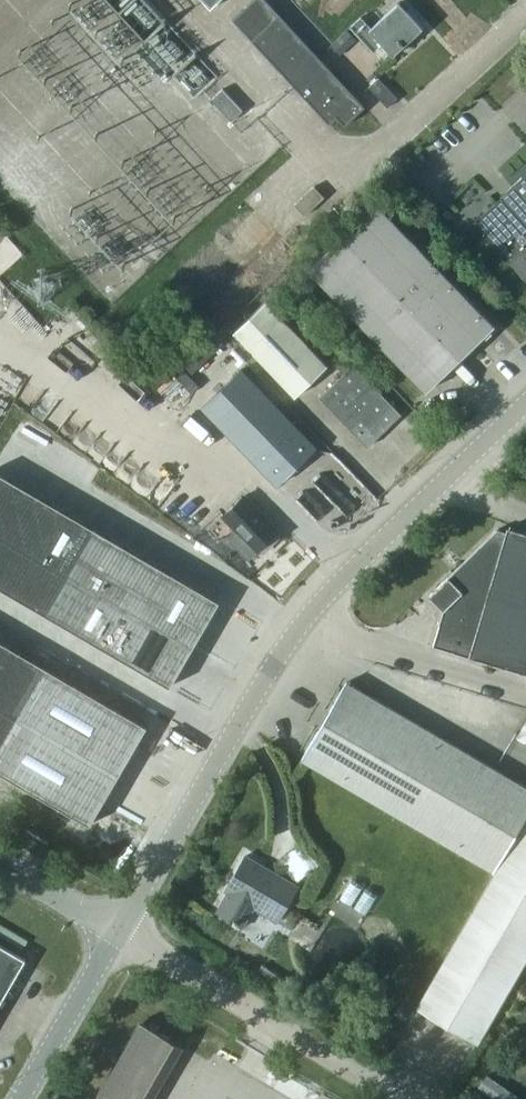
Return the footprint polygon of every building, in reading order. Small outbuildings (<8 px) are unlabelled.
[(145,40),(166,20),(147,0),(107,0),(145,40)] [(232,18),(251,39),(318,111),(329,123),(336,116),(344,124),(365,105),(279,13),(267,0),(251,0),(232,18)] [(399,3),(373,28),(361,18),(351,27),(374,51),(383,43),(393,55),(422,28),(399,3)] [(217,75),(166,20),(145,40),(134,50),(164,83),(172,76),(193,97),(217,75)] [(357,39),(347,28),(329,44),(340,55),(357,39)] [(397,98),(378,77),(368,86),(387,107),(397,98)] [(231,120),(243,110),(222,87),(211,98),(231,120)] [(525,279),(525,174),(502,196),(501,195),(474,220),(512,262),(511,263),(525,279)] [(313,185),(294,203),(305,215),(324,196),(313,185)] [(493,326),(377,204),(309,270),(425,392),(493,326)] [(290,326),(266,300),(233,331),(293,395),(326,364),(300,336),(290,326)] [(50,340),(74,313),(66,306),(42,333),(50,340)] [(300,336),(314,323),(304,313),(290,326),(300,336)] [(368,446),(401,414),(354,366),(327,392),(345,409),(340,417),(368,446)] [(241,369),(203,406),(277,484),(316,447),(241,369)] [(170,686),(219,600),(0,473),(0,587),(170,686)] [(229,540),(246,557),(275,530),(243,496),(223,515),(238,531),(229,540)] [(428,595),(443,611),(432,646),(525,674),(525,533),(506,527),(505,531),(496,529),(454,570),(428,595)] [(48,669),(0,641),(0,752),(48,669)] [(0,752),(0,771),(89,823),(90,824),(146,726),(145,725),(48,669),(0,752)] [(301,758),(494,872),(525,818),(525,787),(346,681),(301,758)] [(494,872),(415,1007),(475,1042),(525,956),(525,818),(494,872)] [(228,891),(216,910),(241,925),(253,906),(277,920),(297,885),(244,855),(224,889),(228,891)] [(25,960),(0,945),(0,1002),(25,960)] [(91,1098),(149,1098),(176,1041),(128,1019),(91,1098)]
